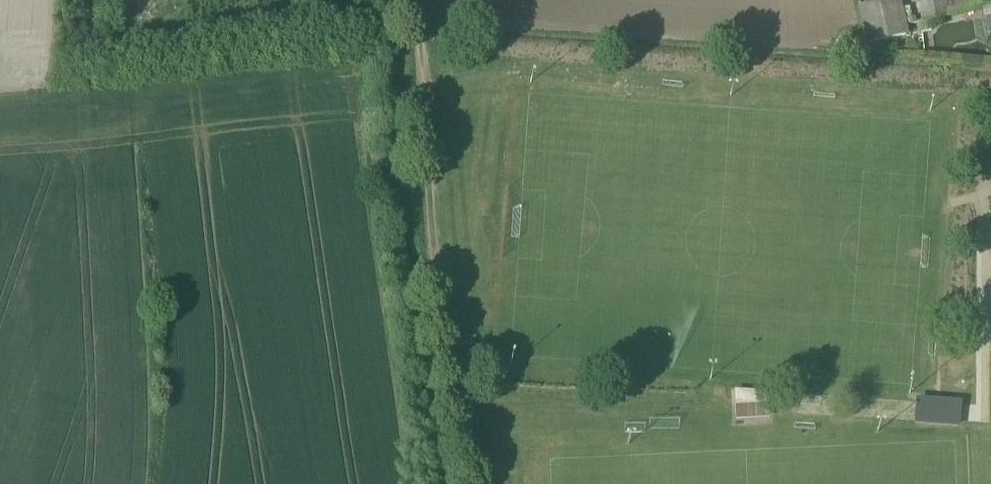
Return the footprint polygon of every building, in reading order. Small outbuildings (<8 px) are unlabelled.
[(861,9),(870,45),(912,35),(903,0),(898,0),(861,9)] [(927,23),(986,11),(983,0),(922,0),(927,23)]
